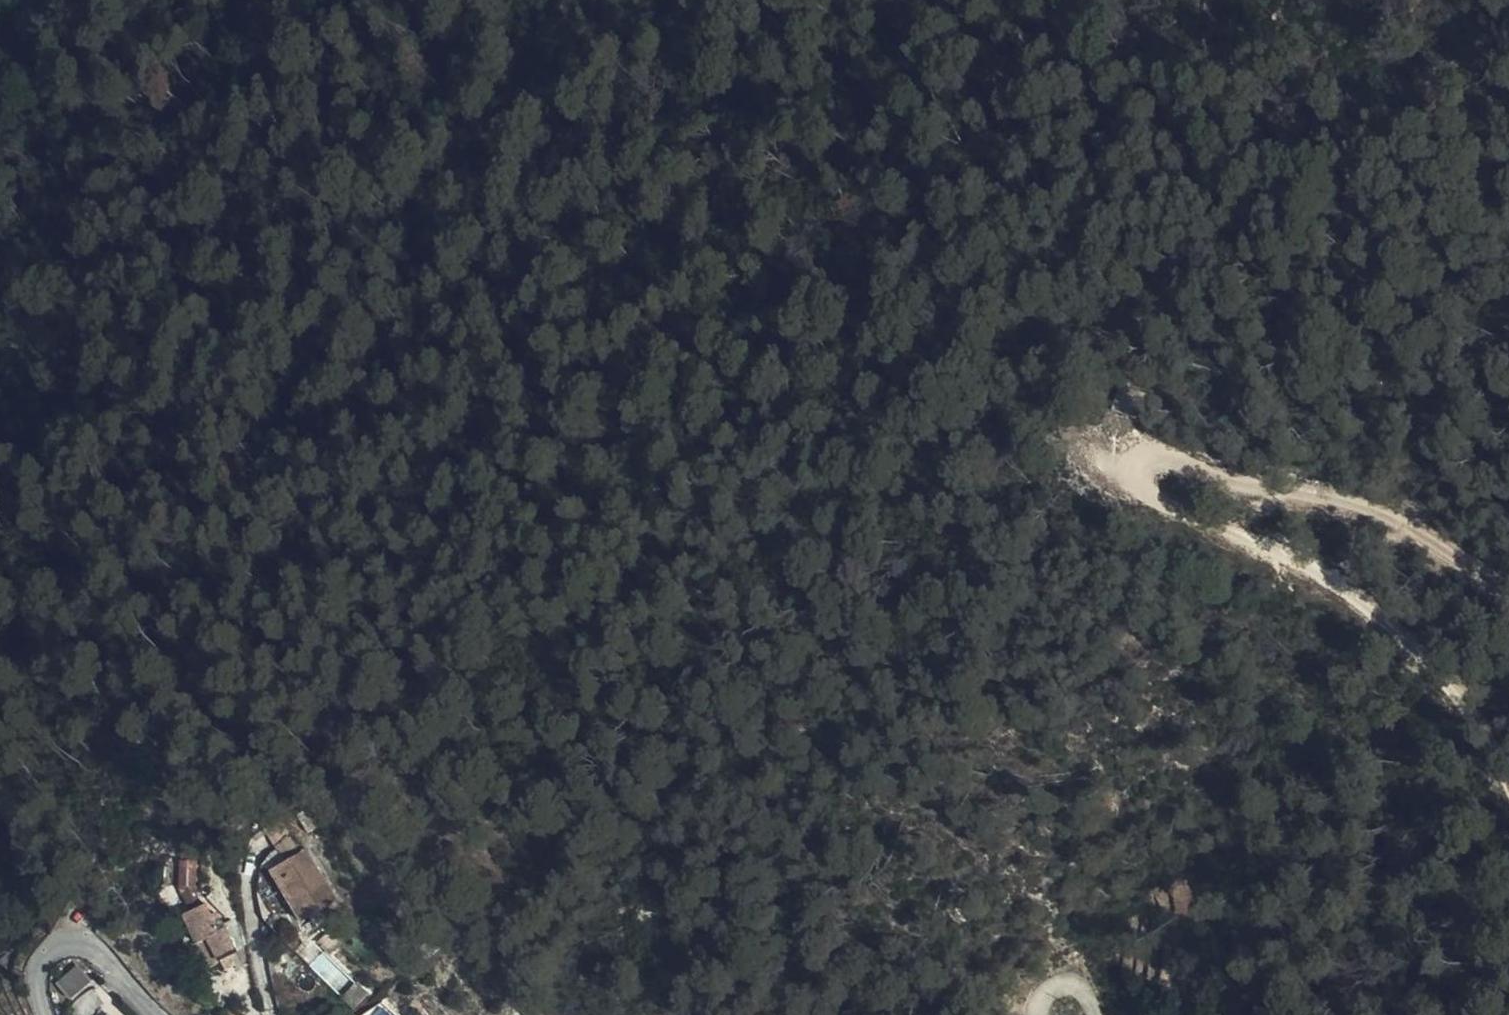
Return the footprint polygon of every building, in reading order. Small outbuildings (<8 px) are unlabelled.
[(289,849),(303,838),(286,812),(273,819),(273,826),(289,849)] [(296,863),(313,854),(303,838),(289,849),(296,863)] [(341,912),(350,907),(319,851),(313,854),(296,863),(280,872),(312,928),(341,912)] [(215,900),(211,902),(227,929),(215,900)] [(227,929),(211,902),(191,912),(204,943),(215,938),(224,961),(243,954),(227,929)] [(355,916),(350,907),(341,912),(347,921),(355,916)] [(249,917),(244,920),(254,949),(259,947),(249,917)] [(244,920),(227,929),(243,954),(254,949),(244,920)] [(215,938),(204,943),(214,966),(224,961),(215,938)] [(57,982),(73,1000),(95,981),(79,963),(57,982)] [(359,1009),(374,995),(365,985),(351,999),(359,1009)]
